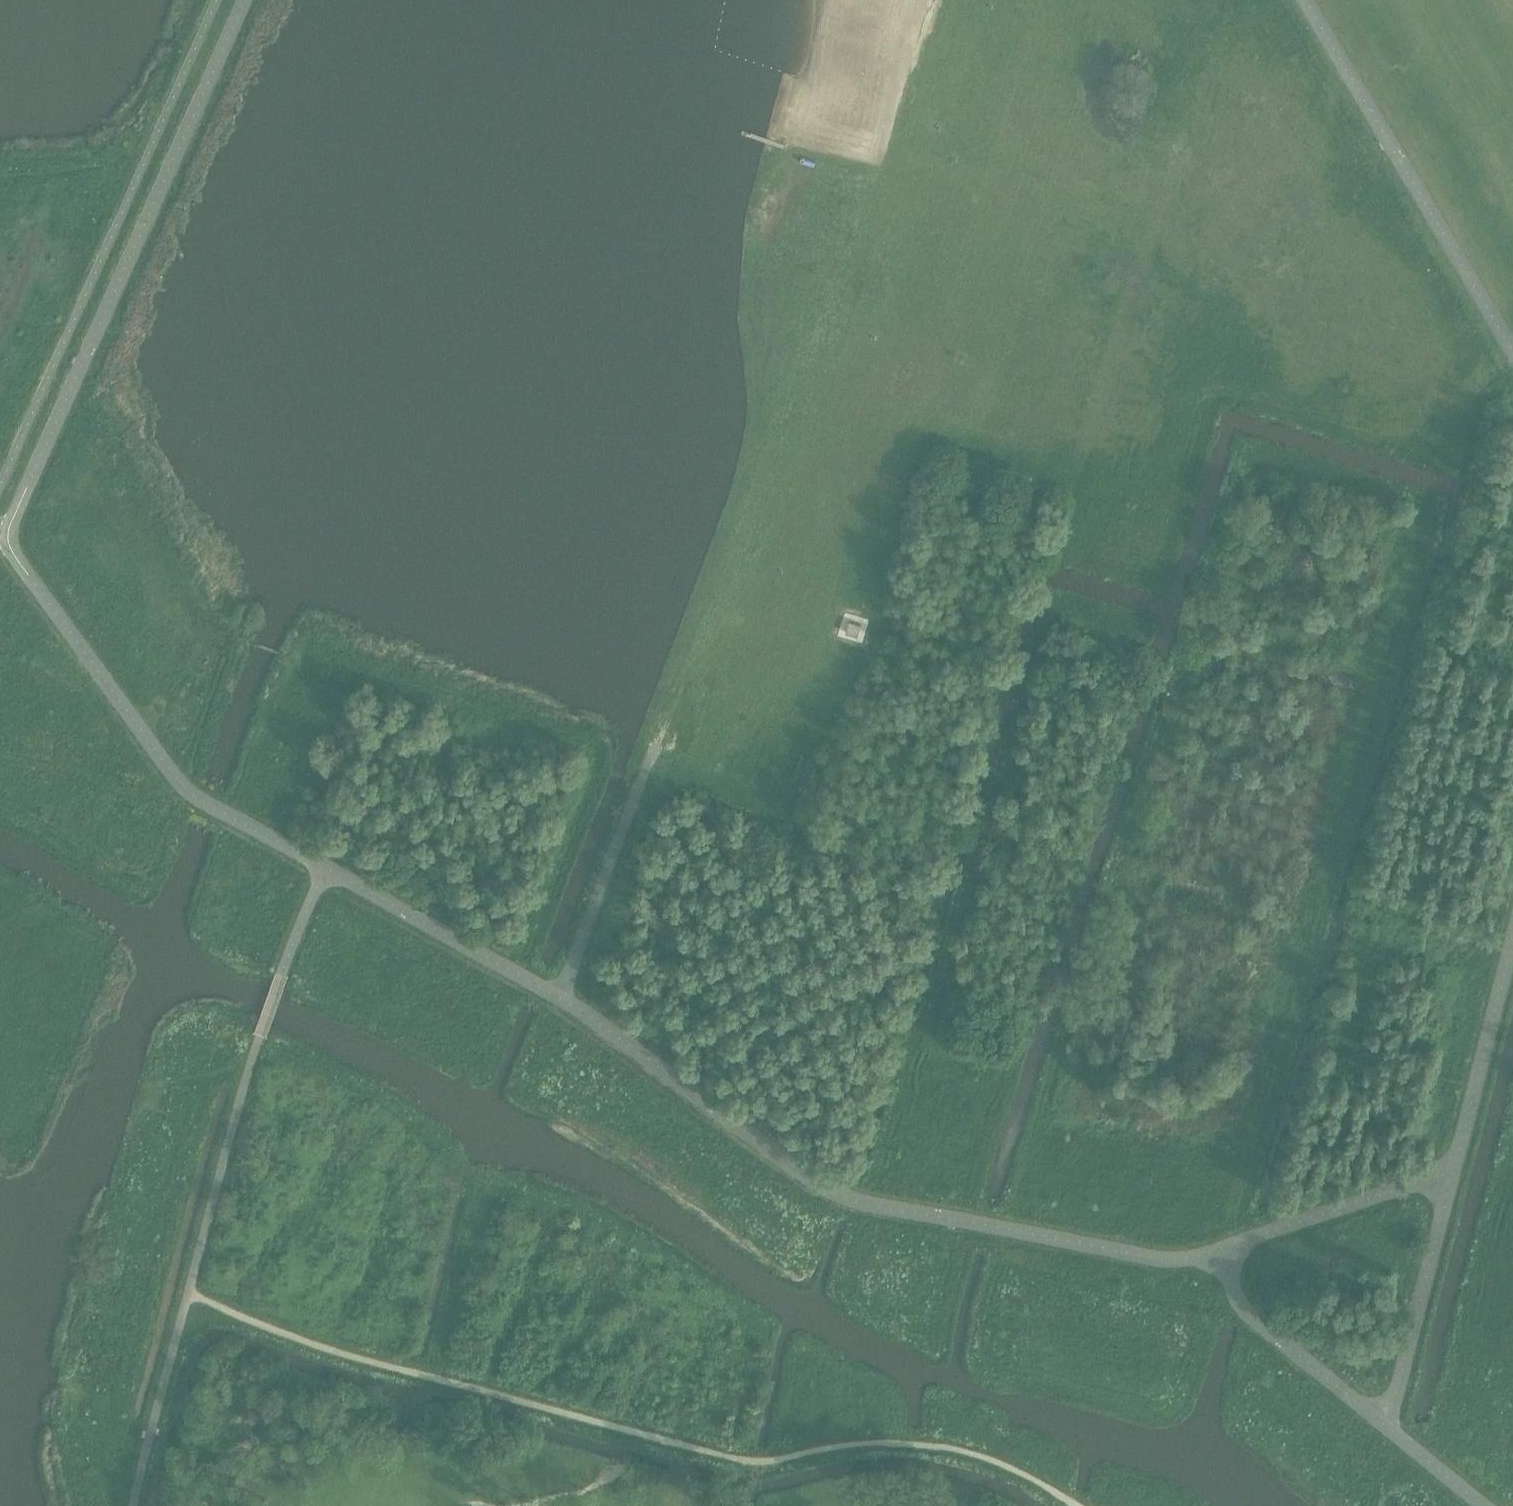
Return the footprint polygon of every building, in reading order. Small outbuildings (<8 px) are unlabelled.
[(849,621),(846,632),(858,636),(861,625),(849,621)]
